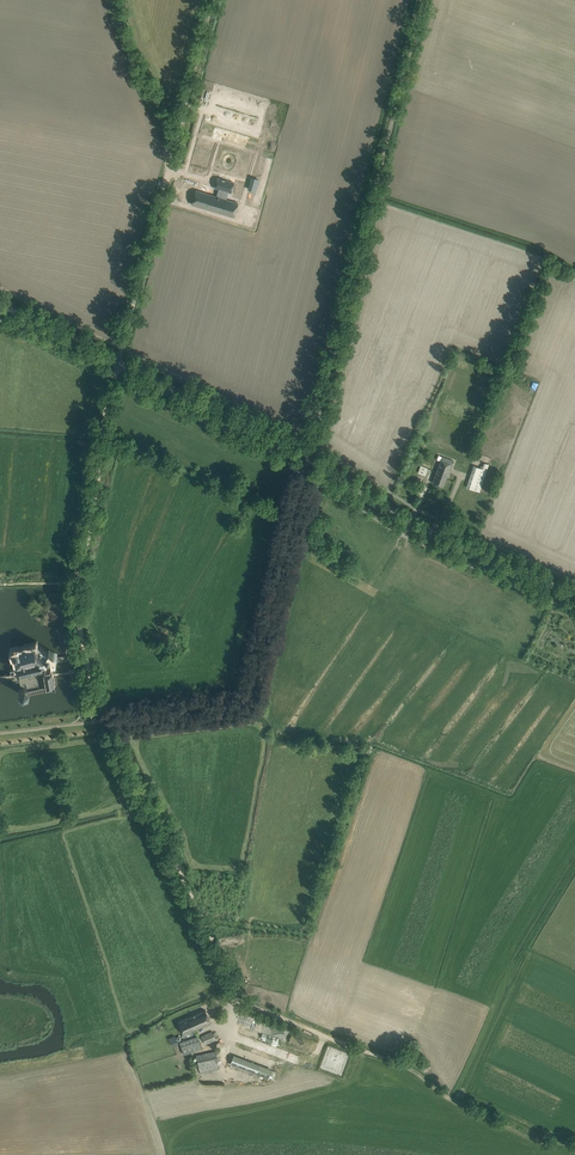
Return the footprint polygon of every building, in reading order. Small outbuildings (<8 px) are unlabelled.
[(256,191),(260,179),(251,176),(248,188),(256,191)] [(234,216),(238,202),(196,190),(192,204),(234,216)] [(527,386),(536,389),(539,383),(529,379),(527,386)] [(453,460),(443,456),(433,483),(443,487),(453,460)] [(482,468),(474,466),(467,488),(479,492),(488,464),(484,463),(482,468)] [(418,473),(426,475),(428,468),(420,465),(418,473)] [(19,681),(21,689),(20,692),(20,694),(24,697),(27,696),(29,694),(47,689),(47,691),(55,689),(58,685),(55,666),(54,665),(52,665),(51,655),(50,655),(49,656),(36,646),(15,651),(15,652),(14,653),(18,669),(9,671),(11,677),(12,682),(19,681)] [(206,1010),(178,1022),(184,1035),(211,1023),(206,1010)] [(201,1036),(205,1045),(216,1040),(212,1031),(201,1036)] [(174,1035),(168,1038),(171,1046),(178,1044),(174,1035)] [(202,1049),(198,1037),(180,1043),(184,1054),(202,1049)] [(215,1050),(196,1055),(200,1072),(214,1068),(215,1070),(219,1069),(219,1067),(218,1063),(216,1052),(215,1050)] [(230,1064),(269,1079),(273,1069),(234,1054),(230,1064)]
